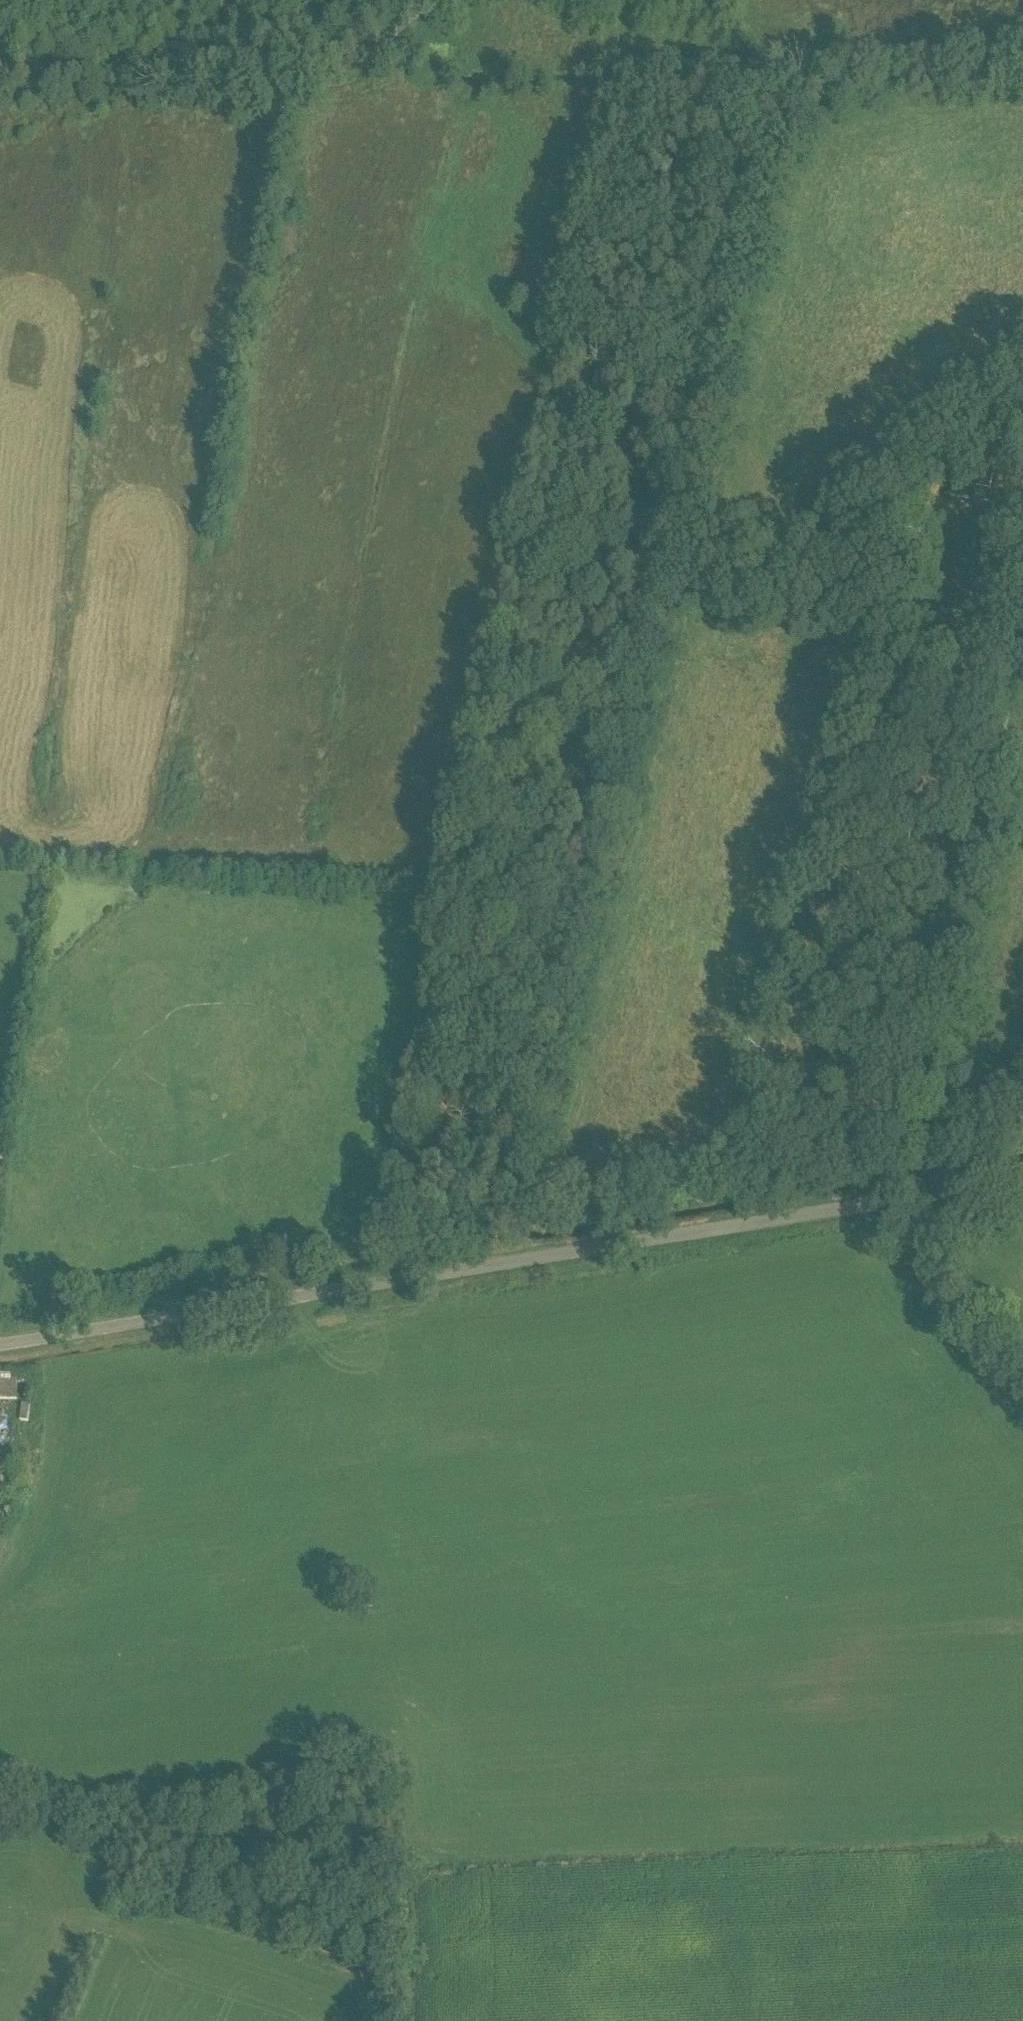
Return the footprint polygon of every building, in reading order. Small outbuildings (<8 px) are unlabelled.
[(933,500),(922,496),(917,512),(928,516),(933,500)] [(9,1168),(0,1167),(0,1190),(6,1191),(9,1168)] [(16,1432),(14,1416),(1,1418),(4,1434),(16,1432)]
